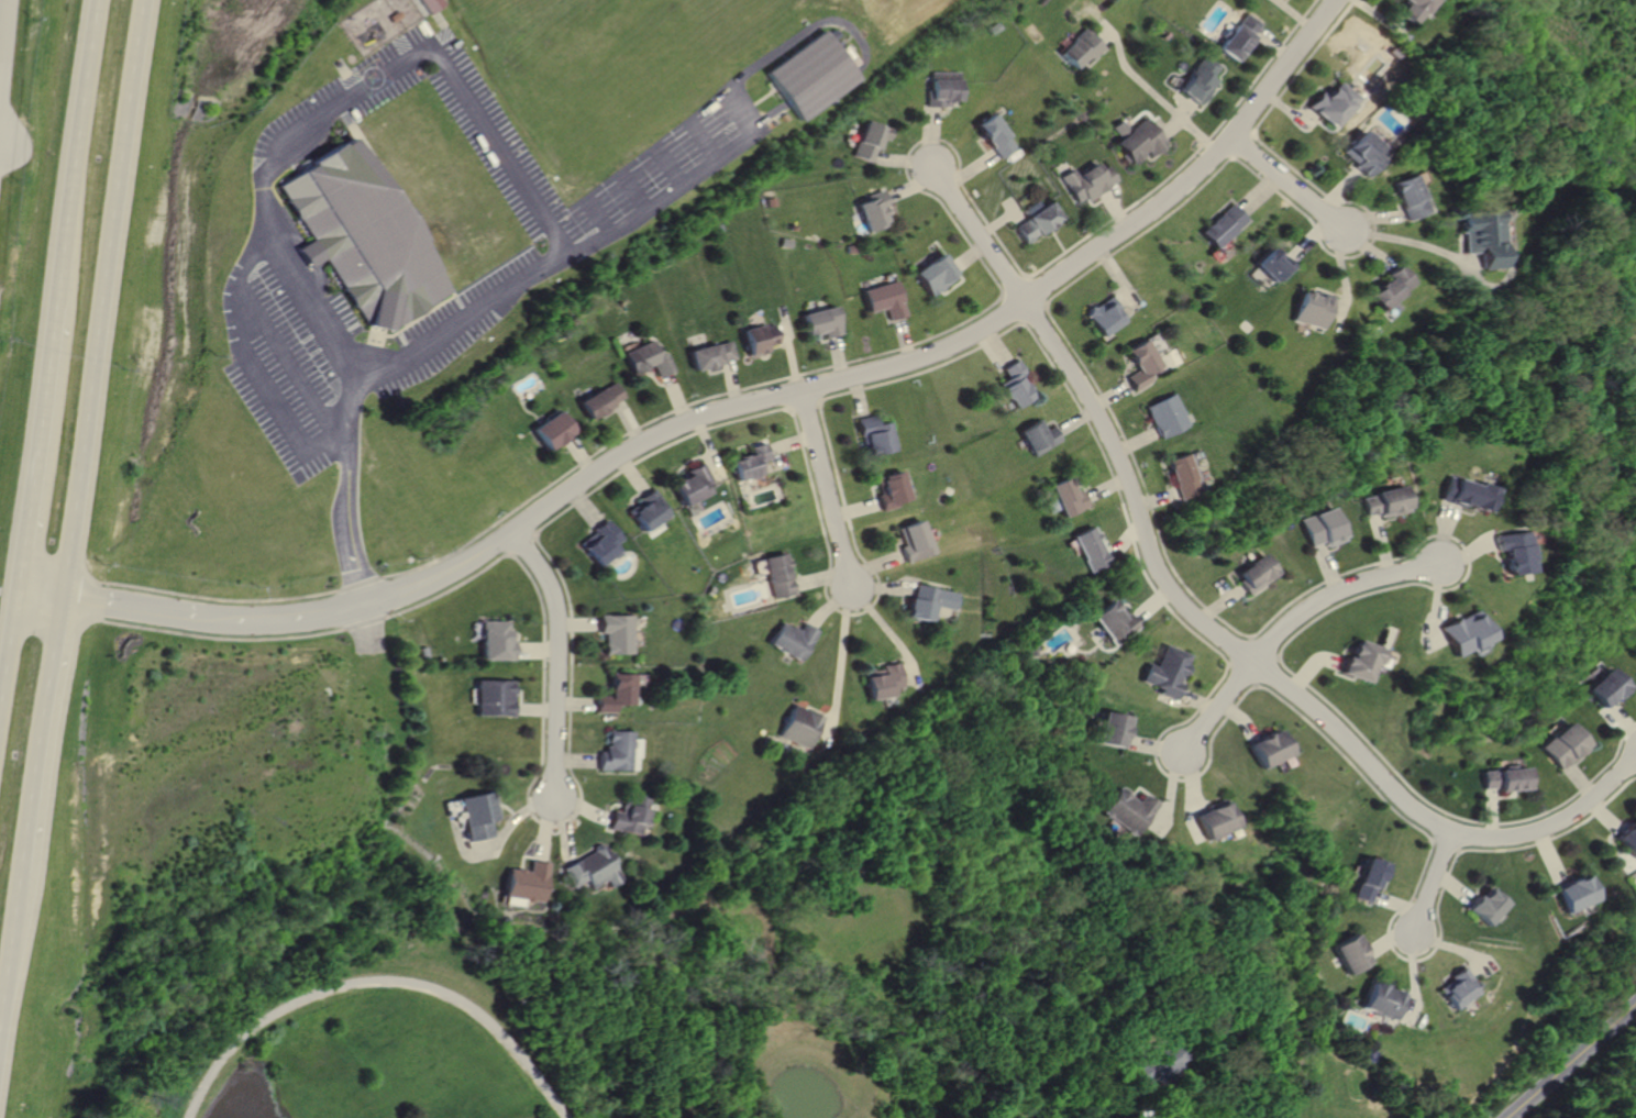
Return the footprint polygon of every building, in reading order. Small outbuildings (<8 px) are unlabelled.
[(433,11),(446,0),(424,0),(433,11)] [(1404,1),(1396,12),(1404,18),(1412,22),(1418,12),(1425,16),(1435,0),(1402,0),(1404,1)] [(1246,12),(1220,49),(1240,63),(1257,38),(1252,34),(1258,26),(1260,23),(1246,12)] [(765,73),(777,89),(800,120),(861,76),(826,29),(765,73)] [(1088,29),(1063,53),(1077,68),(1091,56),(1094,60),(1107,48),(1097,37),(1088,29)] [(1206,54),(1181,90),(1192,99),(1203,107),(1220,81),(1215,78),(1223,67),(1206,54)] [(928,87),(929,108),(933,108),(950,108),(950,103),(962,103),(962,80),(931,80),(932,87),(928,87)] [(1339,80),(1326,95),(1323,91),(1311,106),(1322,114),(1335,126),(1360,98),(1339,80)] [(995,111),(977,124),(999,152),(1004,158),(1018,147),(1010,137),(1014,135),(995,111)] [(1149,117),(1116,142),(1134,164),(1153,150),(1156,153),(1170,143),(1162,133),(1149,117)] [(865,119),(852,155),(872,162),(874,155),(876,147),(883,150),(891,128),(865,119)] [(1362,130),(1344,153),(1357,164),(1353,167),(1359,171),(1368,179),(1383,159),(1378,155),(1384,147),(1362,130)] [(353,139),(279,187),(313,240),(298,250),(311,269),(325,259),(343,289),(346,295),(350,299),(353,305),(356,310),(360,314),(363,320),(364,322),(367,328),(393,332),(453,291),(421,243),(424,240),(405,208),(400,211),(373,169),(353,139)] [(1113,167),(1107,170),(1104,164),(1083,177),(1079,170),(1066,178),(1082,200),(1090,196),(1093,200),(1110,188),(1123,180),(1113,167)] [(1392,182),(1405,214),(1407,220),(1429,211),(1415,174),(1392,182)] [(885,191),(856,201),(867,233),(891,225),(885,207),(889,206),(887,200),(885,191)] [(1055,201),(1028,221),(1019,228),(1031,244),(1068,218),(1055,201)] [(1237,202),(1203,231),(1218,248),(1252,220),(1245,211),(1237,202)] [(1455,213),(1456,232),(1460,232),(1461,253),(1475,252),(1475,257),(1477,267),(1499,265),(1494,210),(1455,213)] [(1275,243),(1258,263),(1276,279),(1280,276),(1285,281),(1301,265),(1294,258),(1275,243)] [(942,251),(915,270),(932,295),(960,275),(954,268),(942,251)] [(1402,263),(1395,267),(1388,274),(1391,278),(1370,296),(1383,312),(1418,283),(1402,263)] [(862,289),(867,311),(885,307),(888,320),(899,317),(907,314),(897,280),(862,289)] [(1303,290),(1293,319),(1324,331),(1335,302),(1337,298),(1322,292),(1319,297),(1303,290)] [(1116,301),(1108,307),(1105,303),(1091,314),(1107,336),(1129,320),(1121,309),(1116,301)] [(802,312),(807,334),(823,330),(826,337),(832,335),(841,333),(836,306),(802,312)] [(742,326),(748,355),(770,351),(769,345),(782,343),(780,333),(776,320),(742,326)] [(1151,337),(1128,352),(1139,368),(1127,375),(1132,385),(1137,391),(1158,378),(1154,373),(1167,365),(1151,337)] [(689,346),(694,369),(720,364),(719,359),(727,358),(733,357),(730,339),(689,346)] [(652,341),(626,353),(635,373),(651,366),(656,379),(666,375),(675,370),(665,347),(656,351),(652,341)] [(1018,361),(1010,365),(1002,372),(1005,378),(996,384),(1014,412),(1036,398),(1025,380),(1029,377),(1018,361)] [(614,380),(579,402),(592,421),(612,408),(609,405),(617,399),(623,396),(614,380)] [(1180,392),(1149,407),(1160,430),(1163,438),(1194,423),(1180,392)] [(559,411),(532,430),(548,451),(566,436),(573,432),(559,411)] [(887,416),(866,421),(855,424),(859,439),(862,438),(866,456),(895,450),(887,416)] [(1039,418),(1018,431),(1032,456),(1064,436),(1062,432),(1054,422),(1046,428),(1039,418)] [(765,441),(744,449),(747,454),(730,460),(739,484),(769,473),(764,462),(772,458),(769,449),(765,441)] [(1194,451),(1170,460),(1180,490),(1183,499),(1208,490),(1194,451)] [(704,460),(685,469),(688,475),(671,486),(684,507),(709,492),(704,483),(714,477),(711,473),(704,460)] [(874,478),(881,499),(883,509),(899,505),(897,499),(909,496),(903,471),(874,478)] [(1072,475),(1051,485),(1055,494),(1042,499),(1049,513),(1060,508),(1066,521),(1094,509),(1088,497),(1084,488),(1079,490),(1072,475)] [(1449,476),(1441,498),(1452,502),(1489,514),(1497,490),(1478,483),(1477,486),(1449,476)] [(1359,497),(1364,517),(1373,513),(1380,512),(1381,518),(1410,510),(1403,485),(1359,497)] [(651,487),(645,490),(638,496),(641,501),(628,510),(642,532),(668,516),(651,487)] [(1298,516),(1309,547),(1318,544),(1324,542),(1326,549),(1347,541),(1334,503),(1298,516)] [(606,518),(599,524),(590,531),(595,536),(582,546),(598,566),(619,549),(616,544),(622,539),(606,518)] [(920,519),(897,529),(903,542),(898,544),(902,552),(906,563),(933,552),(920,519)] [(1095,524),(1073,535),(1092,573),(1114,562),(1110,554),(1095,524)] [(1530,530),(1496,536),(1497,544),(1499,551),(1505,550),(1507,560),(1503,560),(1506,578),(1538,573),(1530,530)] [(785,550),(763,557),(770,582),(764,583),(771,604),(799,595),(796,585),(785,550)] [(1264,554),(1235,575),(1242,586),(1250,596),(1279,574),(1264,554)] [(913,585),(911,593),(907,617),(930,621),(933,606),(953,610),(957,593),(913,585)] [(1114,600),(1091,619),(1114,649),(1141,627),(1135,618),(1127,610),(1124,612),(1114,600)] [(1479,612),(1457,623),(1455,619),(1437,628),(1442,637),(1452,656),(1491,635),(1479,612)] [(596,615),(596,623),(596,633),(600,633),(600,654),(629,654),(629,615),(596,615)] [(478,621),(479,663),(512,662),(512,650),(512,641),(508,641),(507,620),(478,621)] [(804,622),(798,632),(780,622),(767,644),(800,663),(819,631),(810,627),(804,622)] [(1353,637),(1348,655),(1339,653),(1336,661),(1333,674),(1366,684),(1371,664),(1374,665),(1381,645),(1353,637)] [(1165,641),(1156,664),(1148,662),(1141,679),(1158,686),(1156,691),(1179,700),(1181,694),(1197,653),(1165,641)] [(896,660),(876,664),(878,673),(864,676),(869,698),(896,693),(894,687),(902,685),(900,677),(896,660)] [(1604,668),(1583,689),(1601,707),(1606,702),(1611,697),(1613,699),(1625,687),(1604,668)] [(594,688),(594,702),(594,712),(615,712),(615,706),(632,706),(631,675),(607,675),(607,687),(594,688)] [(477,680),(477,716),(511,716),(511,708),(511,682),(477,680)] [(789,702),(776,738),(808,750),(819,723),(822,715),(789,702)] [(1102,710),(1095,744),(1123,751),(1126,739),(1130,717),(1102,710)] [(1568,722),(1540,749),(1560,767),(1565,763),(1570,757),(1573,761),(1591,745),(1568,722)] [(1275,728),(1252,738),(1242,742),(1257,772),(1289,757),(1275,728)] [(595,748),(595,760),(595,770),(634,770),(634,729),(608,729),(607,748),(595,748)] [(1481,770),(1483,789),(1491,788),(1499,788),(1499,795),(1529,793),(1527,765),(1481,770)] [(1121,787),(1103,810),(1135,835),(1153,812),(1161,802),(1145,790),(1137,800),(1121,787)] [(490,790),(460,798),(471,841),(480,839),(493,835),(488,819),(497,817),(490,790)] [(627,794),(622,809),(612,806),(609,819),(607,826),(644,837),(654,800),(627,794)] [(1224,799),(1200,811),(1194,815),(1207,840),(1237,824),(1224,799)] [(1624,830),(1617,837),(1635,857),(1635,819),(1624,830)] [(606,841),(570,863),(563,866),(575,886),(588,878),(593,887),(607,879),(611,887),(628,877),(606,841)] [(1368,855),(1355,896),(1369,900),(1372,893),(1373,887),(1378,888),(1386,861),(1368,855)] [(508,866),(504,895),(541,901),(549,861),(540,860),(530,857),(528,870),(508,866)] [(1590,874),(1567,886),(1561,888),(1572,912),(1602,897),(1590,874)] [(1494,886),(1486,895),(1483,893),(1478,898),(1471,907),(1495,927),(1514,903),(1494,886)] [(1356,932),(1330,947),(1348,976),(1373,962),(1368,953),(1356,932)] [(1469,964),(1455,973),(1458,978),(1445,987),(1458,1008),(1485,992),(1474,973),(1469,964)] [(1372,978),(1362,1006),(1373,1010),(1372,1014),(1382,1017),(1383,1012),(1397,1018),(1401,1007),(1407,990),(1372,978)] [(1145,1084),(1153,1078),(1159,1086),(1183,1071),(1178,1063),(1193,1053),(1182,1036),(1134,1065),(1145,1084)]
